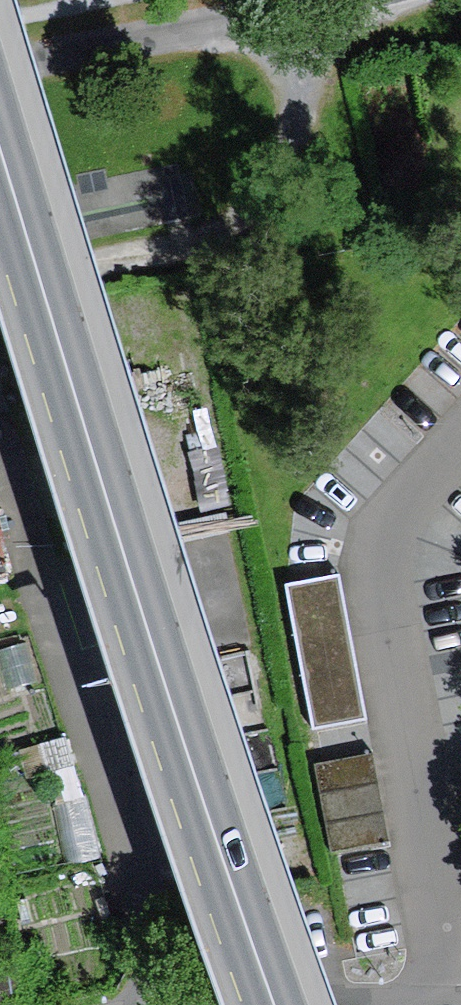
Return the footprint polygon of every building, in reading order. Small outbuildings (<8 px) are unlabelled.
[(339,575),(283,585),(310,730),(366,719),(339,575)] [(309,765),(326,857),(389,845),(372,753),(309,765)]
